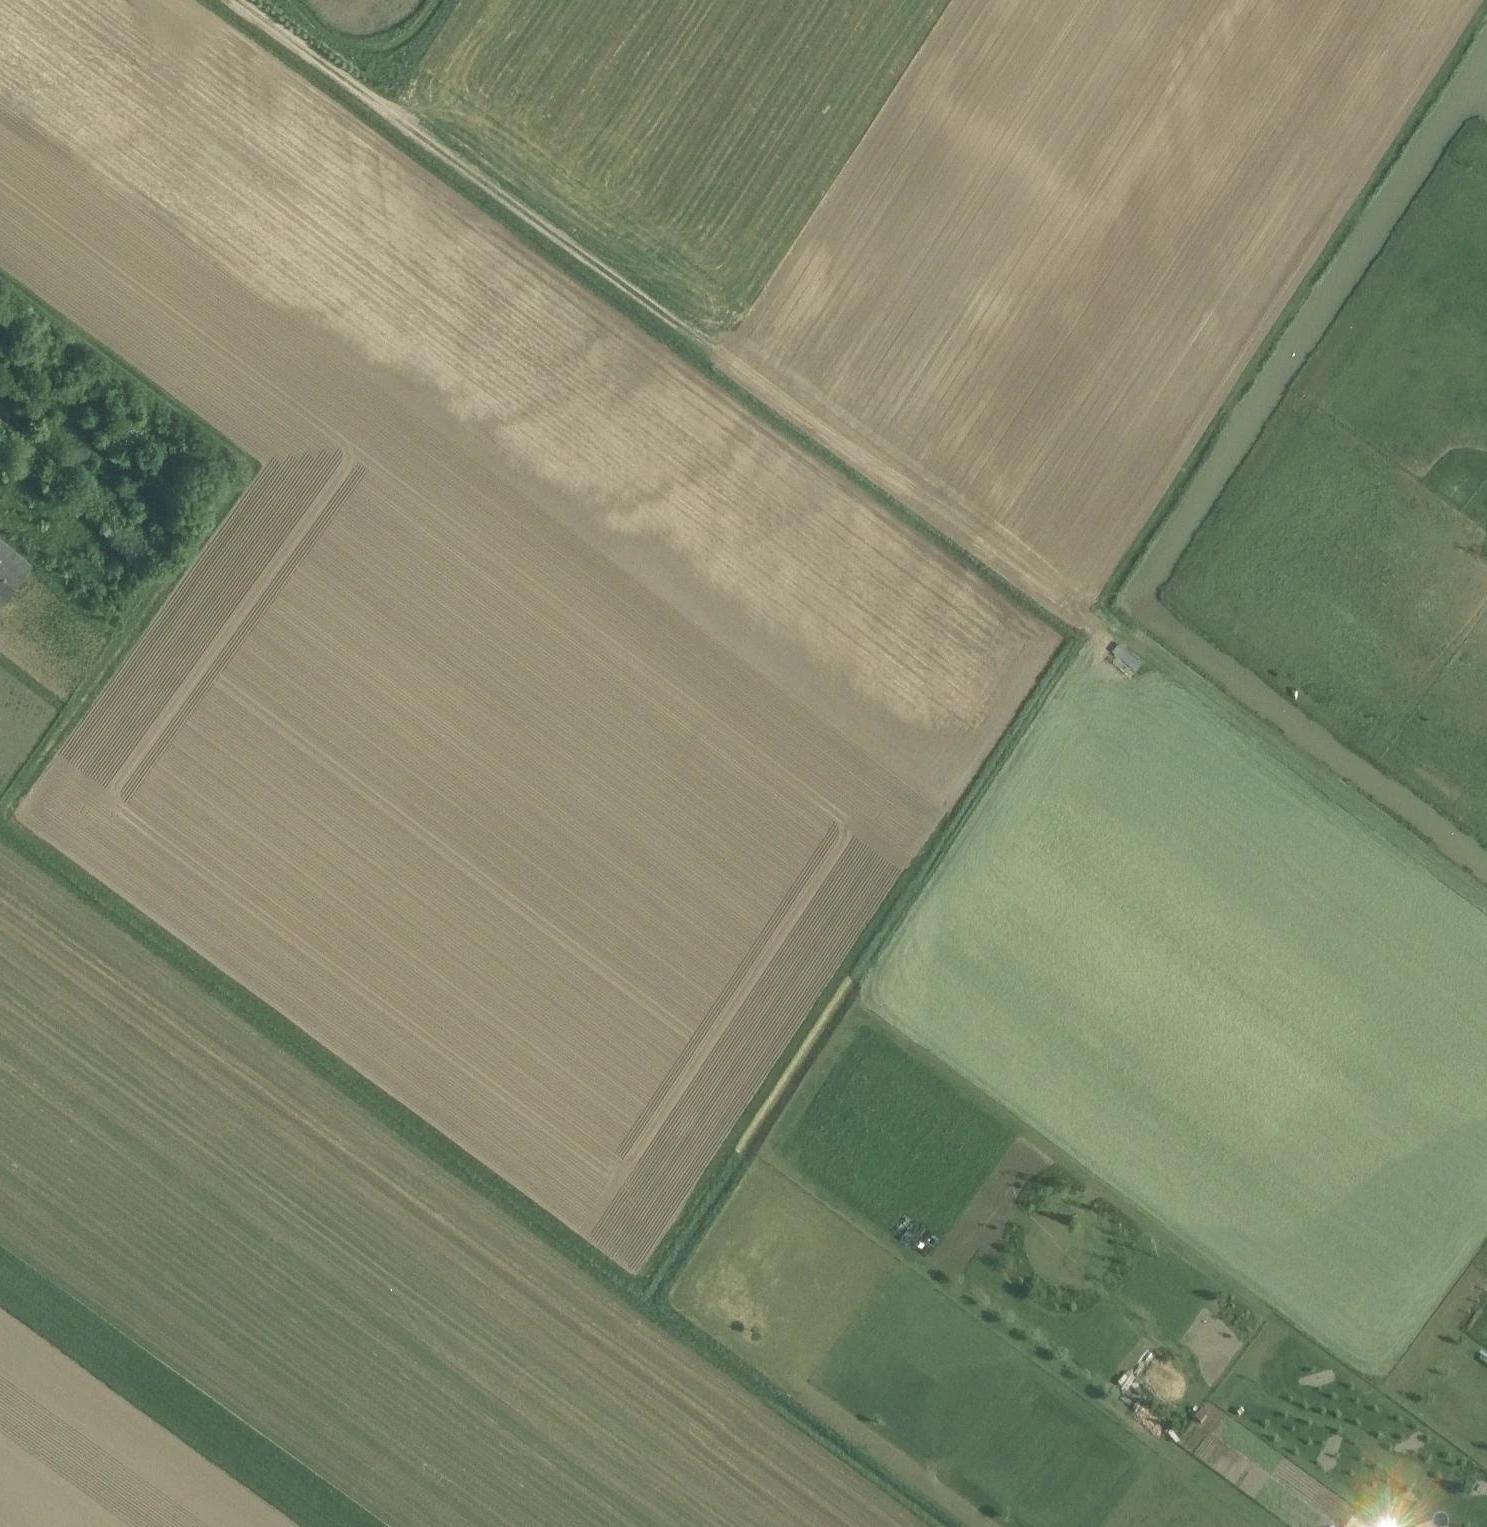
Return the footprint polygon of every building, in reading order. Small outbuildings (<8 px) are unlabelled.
[(30,565),(0,539),(0,601),(30,565)]
